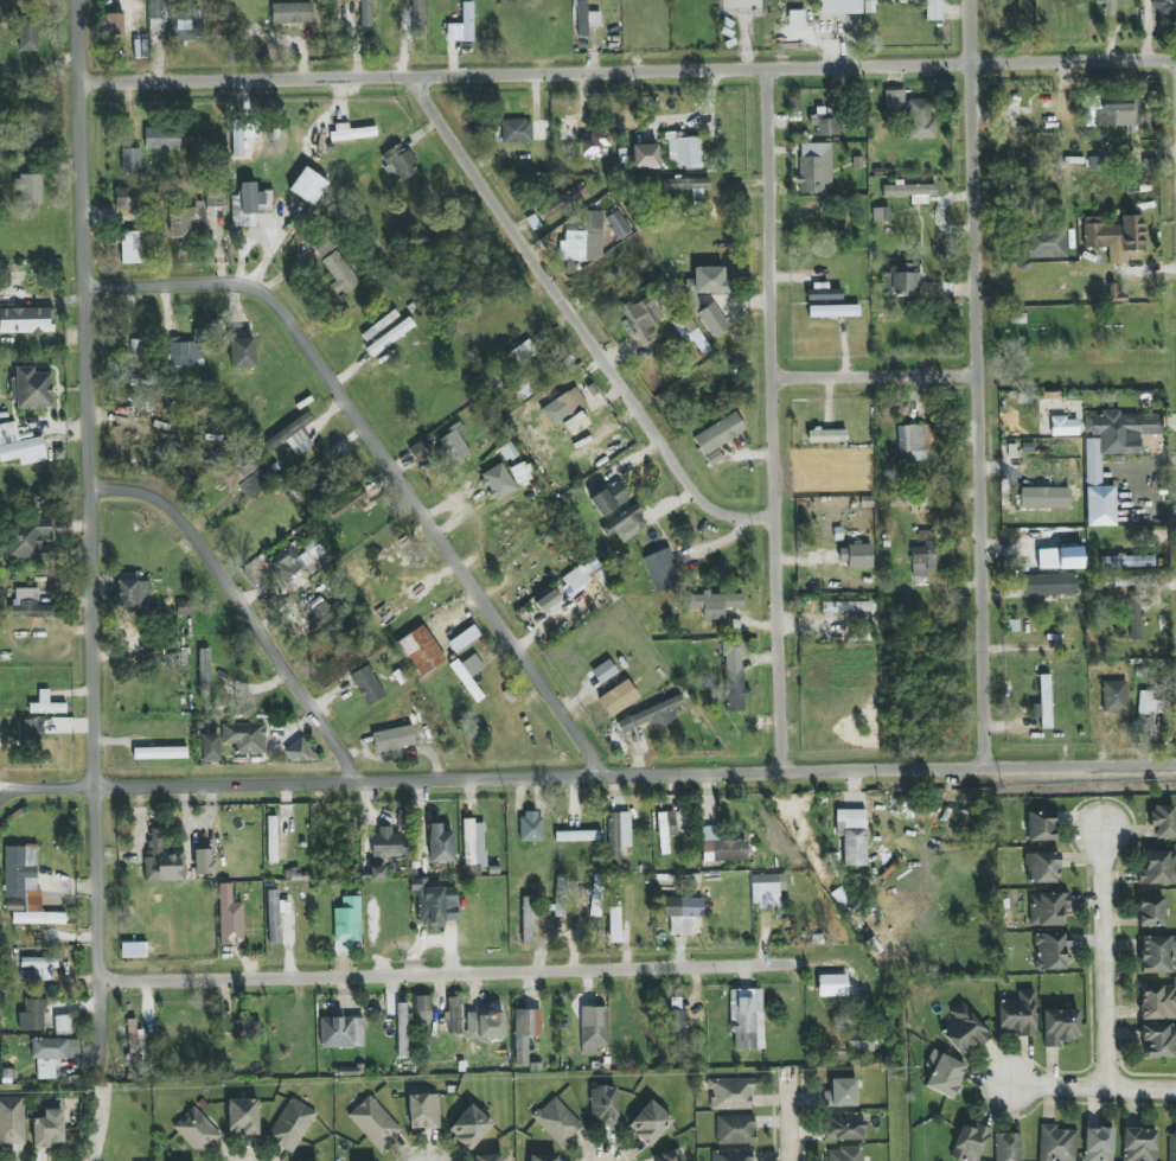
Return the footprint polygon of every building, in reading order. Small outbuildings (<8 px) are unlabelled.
[(149,31),(176,30),(176,41),(201,40),(200,7),(174,8),(174,0),(148,0),(149,31)] [(362,27),(373,27),(372,0),(361,0),(362,27)] [(413,37),(425,37),(424,0),(412,0),(413,37)] [(819,15),(862,14),(861,0),(819,0),(819,15)] [(925,21),(943,21),(942,0),(925,0),(925,21)] [(1095,3),(1105,4),(1104,15),(1114,15),(1115,4),(1124,5),(1124,0),(1095,0),(1095,3)] [(1155,18),(1175,17),(1175,0),(1155,0),(1155,18)] [(600,27),(600,12),(588,12),(587,1),(577,1),(578,37),(588,37),(588,27),(600,27)] [(312,2),(271,3),(271,24),(313,23),(312,2)] [(473,2),(462,2),(462,24),(447,24),(447,42),(473,41),(473,2)] [(19,52),(39,51),(38,16),(19,16),(19,52)] [(905,112),(904,91),(884,91),(885,113),(905,112)] [(1093,127),(1143,125),(1142,96),(1100,97),(1100,110),(1093,111),(1093,127)] [(910,139),(935,138),(933,99),(908,100),(910,139)] [(502,143),(533,142),(532,119),(501,120),(502,143)] [(817,135),(840,136),(840,121),(817,121),(817,135)] [(349,129),(349,123),(331,124),(332,140),(377,138),(376,127),(349,129)] [(254,153),(253,126),(230,127),(231,154),(254,153)] [(144,149),(180,149),(180,128),(145,128),(144,149)] [(608,133),(589,132),(589,141),(581,141),(581,155),(608,156),(608,133)] [(379,156),(390,175),(394,172),(401,182),(420,171),(402,142),(379,156)] [(832,144),(799,143),(798,194),(831,194),(832,144)] [(633,145),(634,169),(659,168),(658,144),(633,145)] [(141,149),(122,149),(122,173),(141,173),(141,149)] [(1089,172),(1106,171),(1105,157),(1089,158),(1089,172)] [(314,206),(328,181),(303,167),(289,192),(314,206)] [(42,205),(42,176),(14,175),(14,191),(20,191),(20,205),(42,205)] [(710,190),(710,179),(665,179),(664,189),(710,190)] [(232,228),(256,227),(256,212),(274,211),(273,191),(256,191),(256,182),(240,183),(240,195),(230,196),(232,228)] [(546,220),(589,192),(582,182),(539,210),(546,220)] [(882,186),(882,197),(936,195),(936,184),(898,185),(882,186)] [(116,207),(130,208),(131,189),(116,189),(116,207)] [(169,238),(189,237),(189,227),(205,227),(204,201),(194,201),(194,207),(168,208),(169,238)] [(632,232),(618,210),(606,218),(619,240),(632,232)] [(602,262),(603,211),(583,211),(582,231),(565,231),(565,241),(559,241),(558,261),(602,262)] [(1142,263),(1143,216),(1120,216),(1120,225),(1102,225),(1102,217),(1084,217),(1084,248),(1108,248),(1108,263),(1142,263)] [(1025,259),(1067,258),(1066,226),(1024,227),(1025,259)] [(121,264),(143,264),(142,232),(120,232),(121,264)] [(360,282),(336,250),(321,261),(335,281),(329,285),(339,298),(360,282)] [(724,267),(694,267),(694,280),(685,280),(685,293),(729,293),(728,279),(724,279),(724,267)] [(919,273),(884,272),(883,295),(940,296),(940,284),(919,283),(919,273)] [(842,288),(807,289),(808,301),(842,300),(842,288)] [(636,332),(642,345),(657,338),(651,325),(668,317),(656,292),(622,308),(627,318),(621,321),(628,336),(636,332)] [(696,313),(713,338),(729,326),(712,302),(696,313)] [(808,306),(809,317),(859,316),(859,305),(808,306)] [(54,332),(53,307),(0,309),(0,333),(54,332)] [(399,318),(395,311),(361,333),(366,340),(399,318)] [(694,340),(702,353),(710,348),(688,312),(672,321),(686,344),(694,340)] [(373,357),(416,327),(409,317),(366,348),(373,357)] [(203,366),(203,341),(182,341),(182,337),(171,338),(171,367),(203,366)] [(230,338),(231,369),(255,369),(254,338),(230,338)] [(519,365),(538,352),(528,339),(510,352),(519,365)] [(12,409),(52,408),(51,372),(34,373),(34,367),(15,367),(16,378),(11,378),(12,409)] [(580,410),(588,405),(576,386),(550,403),(575,442),(593,430),(580,410)] [(1086,526),(1116,526),(1115,486),(1101,486),(1101,455),(1142,455),(1142,435),(1163,435),(1163,414),(1119,415),(1119,410),(1101,410),(1101,416),(1084,416),(1085,437),(1086,526)] [(747,430),(736,411),(693,437),(711,467),(724,459),(717,448),(747,430)] [(262,443),(268,453),(287,441),(297,457),(313,446),(301,428),(312,421),(307,413),(262,443)] [(1078,418),(1051,418),(1051,436),(1078,436),(1078,418)] [(19,441),(15,421),(0,424),(0,458),(1,462),(19,458),(20,466),(47,460),(42,436),(19,441)] [(438,436),(451,464),(470,455),(460,434),(465,431),(462,425),(438,436)] [(898,462),(926,461),(926,450),(933,450),(933,425),(897,426),(898,462)] [(846,430),(808,431),(808,442),(847,441),(846,430)] [(415,461),(431,454),(424,440),(409,447),(415,461)] [(259,469),(246,451),(216,473),(228,490),(259,469)] [(479,475),(493,502),(516,489),(502,463),(479,475)] [(247,499),(267,485),(257,471),(237,485),(247,499)] [(589,499),(602,518),(630,499),(617,480),(589,499)] [(332,519),(356,508),(357,511),(370,505),(364,491),(327,507),(332,519)] [(629,524),(635,532),(647,523),(634,504),(601,528),(608,538),(629,524)] [(51,536),(50,519),(5,520),(6,561),(43,560),(42,536),(51,536)] [(928,577),(927,569),(935,569),(934,531),(921,531),(922,547),(911,548),(912,578),(928,577)] [(290,545),(266,560),(281,582),(305,566),(310,574),(329,561),(315,540),(296,553),(290,545)] [(840,562),(847,561),(848,569),(872,568),(872,545),(839,546),(840,562)] [(1058,570),(1082,569),(1082,547),(1058,548),(1058,570)] [(682,584),(671,548),(643,556),(654,592),(682,584)] [(1100,568),(1154,567),(1154,556),(1100,557),(1100,568)] [(559,578),(568,594),(603,573),(594,557),(559,578)] [(1022,597),(1077,595),(1076,573),(1021,575),(1022,597)] [(134,581),(134,575),(118,575),(117,607),(151,607),(152,582),(134,581)] [(1102,586),(1145,588),(1146,577),(1102,576),(1102,586)] [(15,589),(15,606),(8,606),(8,617),(55,618),(56,606),(38,605),(38,589),(15,589)] [(534,603),(541,614),(561,599),(553,589),(534,603)] [(1129,591),(1127,640),(1139,640),(1141,591),(1129,591)] [(744,608),(743,593),(701,594),(701,595),(689,595),(690,609),(703,609),(703,620),(724,620),(724,608),(744,608)] [(308,607),(316,616),(309,623),(320,635),(346,610),(337,600),(329,607),(319,596),(308,607)] [(870,601),(821,602),(821,613),(870,612),(870,601)] [(446,660),(423,625),(396,643),(419,677),(446,660)] [(447,641),(454,653),(481,637),(474,626),(447,641)] [(744,711),(744,699),(751,699),(751,689),(744,689),(743,640),(723,640),(724,712),(744,711)] [(210,649),(198,649),(199,692),(210,692),(210,649)] [(618,674),(610,659),(590,670),(598,685),(618,674)] [(352,673),(364,706),(384,699),(371,665),(352,673)] [(1050,675),(1039,675),(1040,704),(1032,704),(1032,718),(1040,718),(1041,729),(1051,729),(1050,675)] [(610,718),(640,698),(627,679),(597,699),(610,718)] [(1128,712),(1127,681),(1102,682),(1103,712),(1128,712)] [(66,713),(65,703),(49,704),(49,689),(38,690),(39,703),(29,703),(29,714),(66,713)] [(1137,731),(1152,731),(1153,715),(1163,715),(1163,701),(1152,701),(1152,691),(1138,691),(1137,731)] [(651,722),(655,731),(672,724),(667,712),(685,705),(681,695),(616,720),(621,733),(651,722)] [(42,719),(18,720),(18,746),(43,745),(42,719)] [(265,753),(265,724),(222,724),(222,745),(237,745),(237,754),(265,753)] [(375,752),(383,751),(384,761),(402,758),(400,747),(415,745),(412,726),(372,731),(375,752)] [(220,761),(218,734),(200,735),(201,762),(220,761)] [(294,768),(314,756),(303,738),(283,750),(294,768)] [(133,748),(134,759),(188,758),(187,747),(133,748)] [(1174,806),(1150,806),(1151,827),(1156,826),(1157,839),(1175,838),(1174,806)] [(842,866),(866,866),(866,810),(836,810),(836,836),(843,836),(842,866)] [(677,836),(674,811),(657,813),(661,855),(669,854),(668,837),(677,836)] [(1053,811),(1027,812),(1027,841),(1054,841),(1053,811)] [(521,842),(542,841),(542,812),(520,812),(521,842)] [(630,812),(607,813),(609,864),(621,864),(621,847),(631,847),(630,812)] [(276,817),(267,817),(267,841),(276,841),(276,817)] [(464,865),(486,865),(485,823),(475,823),(475,819),(463,819),(464,865)] [(429,824),(430,862),(453,862),(453,831),(442,832),(441,824),(429,824)] [(374,857),(409,857),(409,841),(400,841),(400,834),(392,834),(392,827),(374,826),(374,857)] [(702,862),(748,861),(747,840),(718,841),(718,826),(702,827),(702,862)] [(144,882),(185,881),(184,852),(165,853),(165,829),(150,829),(151,857),(144,858),(144,882)] [(556,832),(556,841),(602,841),(602,831),(556,832)] [(12,924),(66,924),(66,913),(38,913),(39,847),(5,847),(4,898),(6,898),(6,911),(13,911),(12,924)] [(194,875),(213,874),(213,849),(194,850),(194,875)] [(1145,852),(1145,870),(1138,870),(1138,885),(1175,884),(1175,851),(1145,852)] [(1028,883),(1059,882),(1058,853),(1027,854),(1028,883)] [(462,876),(480,876),(480,866),(461,866),(462,876)] [(370,867),(371,879),(384,879),(384,867),(370,867)] [(779,891),(786,891),(786,874),(751,875),(752,907),(780,906),(779,891)] [(567,918),(568,878),(555,877),(553,917),(567,918)] [(428,888),(427,879),(410,879),(410,891),(417,891),(418,927),(445,926),(445,921),(458,921),(457,888),(428,888)] [(242,902),(232,903),(231,883),(218,884),(220,945),(243,945),(242,902)] [(592,890),(579,889),(577,912),(591,912),(592,890)] [(280,944),(280,913),(289,913),(289,901),(278,901),(278,890),(268,890),(268,944),(280,944)] [(1030,926),(1062,926),(1062,910),(1070,910),(1070,893),(1030,893),(1030,926)] [(360,896),(342,897),(342,908),(333,908),(334,942),(361,942),(360,896)] [(523,944),(533,944),(532,897),(521,897),(523,944)] [(1165,927),(1164,897),(1138,898),(1139,927),(1165,927)] [(670,935),(691,935),(691,918),(703,918),(704,898),(664,898),(664,918),(670,918),(670,935)] [(1036,970),(1066,970),(1065,948),(1070,948),(1070,933),(1035,934),(1036,970)] [(1141,974),(1171,973),(1170,955),(1175,955),(1175,936),(1141,937),(1141,974)] [(146,943),(121,943),(121,957),(146,958),(146,943)] [(21,958),(21,967),(34,967),(34,980),(52,980),(52,969),(57,969),(57,957),(21,958)] [(847,996),(847,975),(817,975),(818,997),(847,996)] [(1141,986),(1141,1020),(1175,1019),(1175,1004),(1175,986),(1141,986)] [(731,990),(732,1050),(764,1049),(763,989),(731,990)] [(1035,1033),(1034,990),(1017,991),(1017,999),(998,999),(999,1034),(1035,1033)] [(431,996),(415,996),(416,1021),(432,1020),(431,996)] [(447,1033),(462,1033),(461,997),(446,997),(447,1033)] [(683,998),(668,998),(669,1038),(684,1037),(683,998)] [(19,1031),(45,1031),(44,1000),(25,1000),(25,1013),(19,1013),(19,1031)] [(989,1035),(961,1002),(949,1012),(956,1020),(941,1032),(962,1058),(989,1035)] [(407,1003),(396,1003),(397,1057),(409,1057),(409,1013),(407,1013),(407,1003)] [(581,1054),(600,1054),(600,1046),(607,1046),(607,1007),(581,1007),(581,1054)] [(1043,1010),(1044,1047),(1061,1047),(1061,1040),(1079,1040),(1079,1009),(1043,1010)] [(541,1010),(513,1010),(514,1066),(528,1066),(527,1036),(541,1036),(541,1010)] [(504,1039),(504,1012),(466,1012),(467,1040),(504,1039)] [(71,1016),(55,1016),(55,1035),(71,1034),(71,1016)] [(321,1048),(363,1047),(362,1017),(320,1018),(321,1048)] [(126,1019),(129,1066),(143,1065),(141,1030),(137,1030),(136,1019),(126,1019)] [(1141,1026),(1142,1042),(1146,1042),(1146,1059),(1175,1058),(1175,1024),(1141,1026)] [(874,1053),(873,1030),(833,1031),(833,1054),(874,1053)] [(37,1079),(55,1079),(55,1059),(79,1058),(79,1038),(31,1039),(32,1059),(37,1059),(37,1079)] [(967,1066),(932,1049),(924,1066),(932,1070),(924,1087),(951,1099),(967,1066)] [(754,1078),(709,1080),(710,1110),(752,1109),(751,1090),(754,1090),(754,1078)] [(823,1107),(857,1107),(857,1079),(830,1079),(830,1091),(822,1091),(823,1107)] [(591,1125),(618,1124),(616,1087),(590,1088),(591,1125)] [(408,1095),(409,1130),(440,1128),(438,1094),(408,1095)] [(403,1131),(369,1095),(347,1116),(381,1153),(403,1131)] [(583,1127),(554,1096),(532,1117),(562,1148),(583,1127)] [(0,1098),(0,1146),(25,1145),(24,1097),(0,1098)] [(317,1113),(291,1097),(266,1138),(292,1154),(317,1113)] [(258,1099),(228,1100),(228,1135),(259,1134),(258,1099)] [(649,1147),(673,1120),(650,1100),(626,1127),(649,1147)] [(470,1151),(493,1124),(471,1104),(447,1130),(470,1151)] [(200,1156),(222,1136),(194,1106),(172,1127),(200,1156)] [(33,1118),(33,1147),(63,1146),(63,1109),(44,1110),(44,1118),(33,1118)] [(825,1140),(864,1139),(863,1113),(825,1114),(825,1140)] [(754,1115),(716,1115),(717,1144),(755,1144),(754,1115)] [(949,1158),(958,1160),(979,1160),(990,1129),(976,1124),(974,1130),(960,1125),(949,1158)] [(1056,1130),(1056,1125),(1039,1125),(1039,1160),(1076,1160),(1076,1131),(1056,1130)] [(1084,1160),(1112,1160),(1113,1129),(1085,1128),(1084,1160)] [(1157,1129),(1123,1129),(1123,1160),(1156,1160),(1157,1129)] [(1168,1132),(1169,1160),(1175,1160),(1175,1132),(1168,1132)] [(995,1134),(995,1160),(1021,1160),(1021,1134),(995,1134)] [(863,1147),(837,1146),(837,1151),(826,1151),(825,1160),(863,1160),(863,1147)] [(654,1160),(684,1160),(679,1147),(652,1156),(654,1160)] [(753,1150),(711,1151),(711,1160),(753,1160),(753,1150)]
